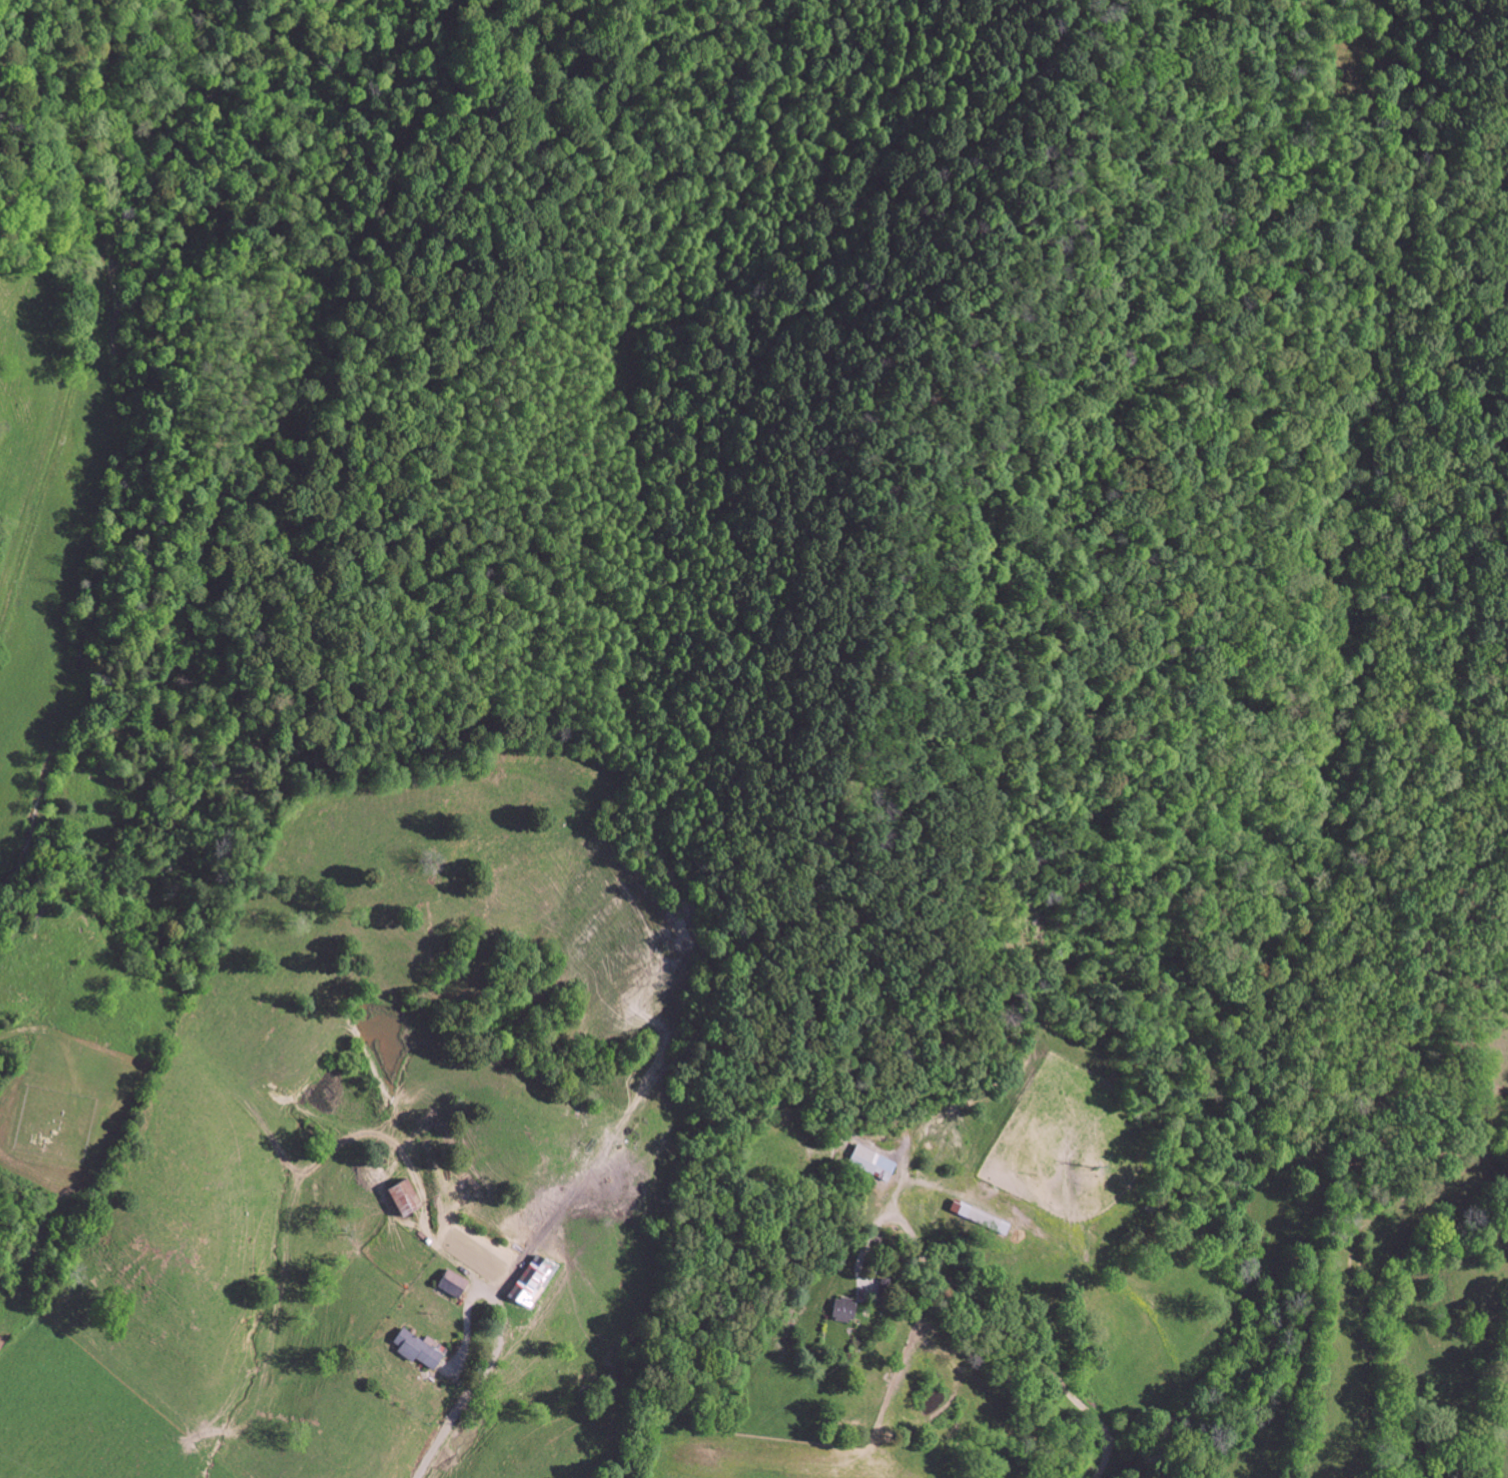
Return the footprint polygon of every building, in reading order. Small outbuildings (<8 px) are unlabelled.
[(889,1183),(898,1164),(858,1145),(849,1164),(889,1183)] [(424,1209),(412,1180),(391,1189),(403,1217),(424,1209)] [(1011,1226),(955,1200),(949,1213),(1005,1239),(1011,1226)] [(470,1281),(447,1271),(438,1290),(461,1301),(470,1281)] [(836,1299),(831,1320),(853,1324),(857,1303),(836,1299)] [(432,1374),(447,1351),(430,1340),(427,1344),(403,1328),(393,1343),(400,1348),(399,1351),(432,1374)]
